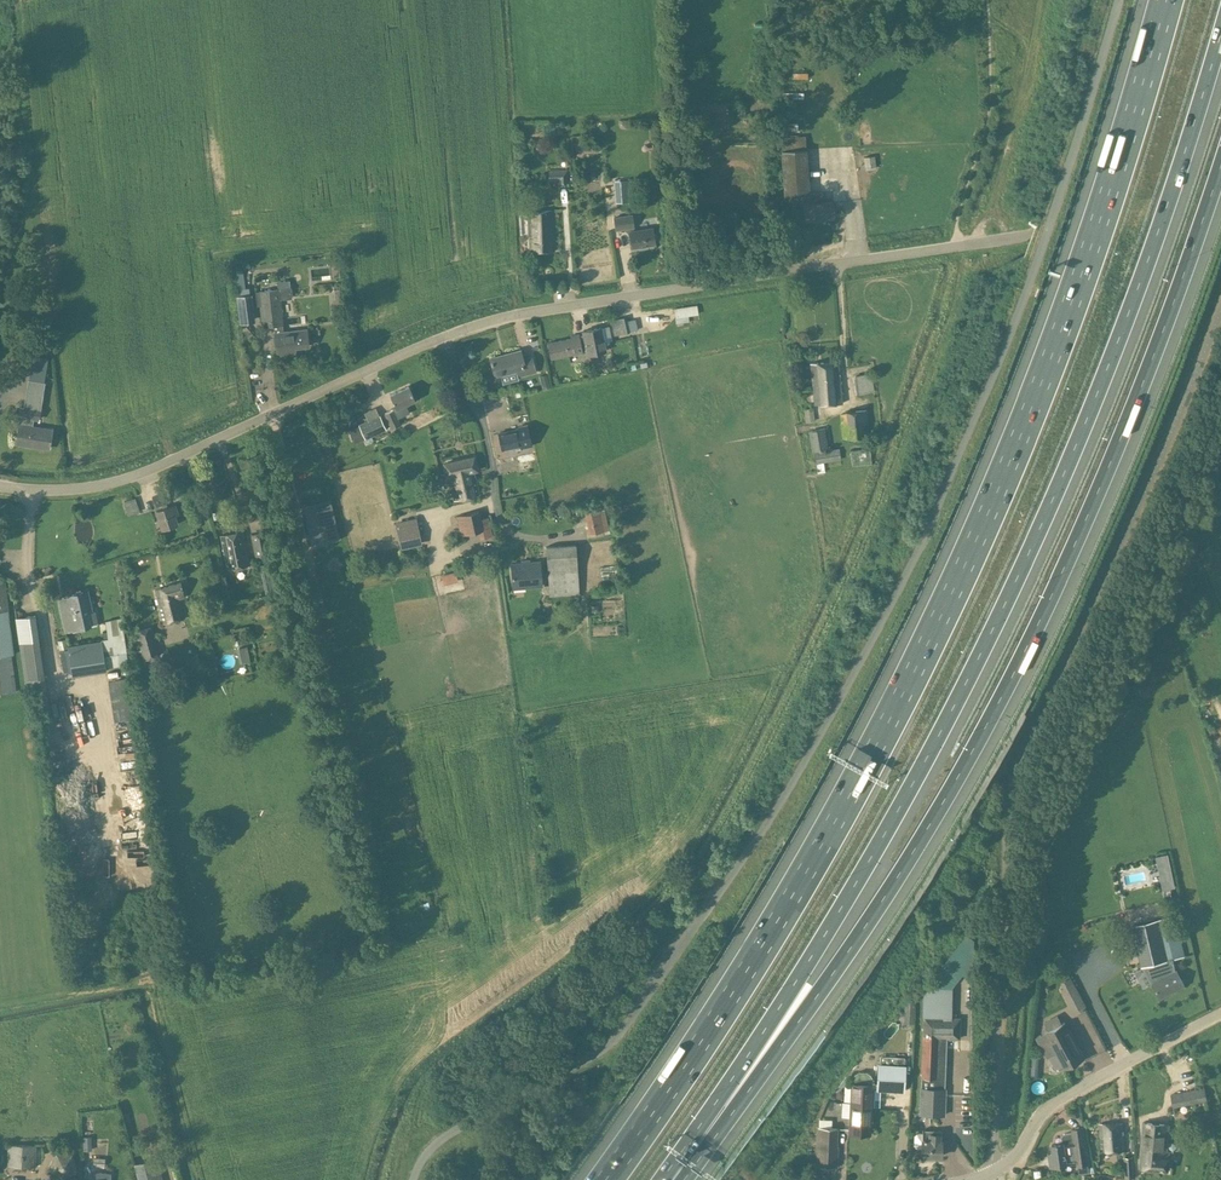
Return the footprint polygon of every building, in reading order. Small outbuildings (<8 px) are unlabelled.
[(783,194),(807,193),(805,134),(781,135),(783,194)] [(863,168),(875,167),(874,154),(863,155),(863,168)] [(568,170),(552,170),(552,181),(558,181),(558,184),(568,183),(568,170)] [(627,201),(627,183),(615,184),(615,202),(627,201)] [(822,191),(802,193),(803,201),(822,199),(822,191)] [(833,200),(803,204),(804,220),(835,217),(833,200)] [(553,210),(527,212),(530,252),(555,251),(553,210)] [(653,227),(633,231),(631,214),(614,217),(616,230),(626,228),(629,232),(632,247),(655,243),(653,227)] [(275,333),(278,354),(295,352),(295,347),(308,345),(306,329),(284,332),(279,289),(258,291),(263,328),(277,326),(278,332),(275,333)] [(234,294),(237,323),(253,321),(250,292),(234,294)] [(688,315),(699,314),(697,304),(674,308),(676,323),(689,322),(688,315)] [(633,315),(609,320),(613,335),(637,330),(633,315)] [(547,342),(551,359),(583,353),(582,352),(586,351),(587,355),(606,351),(603,335),(602,335),(600,327),(583,330),(584,335),(579,336),(579,334),(570,336),(570,338),(547,342)] [(490,358),(495,376),(516,371),(518,376),(536,372),(532,356),(523,359),(520,350),(490,358)] [(33,356),(31,365),(47,368),(48,358),(33,356)] [(810,363),(814,404),(842,403),(838,361),(810,363)] [(539,376),(541,382),(548,380),(547,373),(539,376)] [(859,378),(860,396),(875,395),(874,377),(859,378)] [(409,386),(390,395),(396,407),(385,413),(392,428),(400,424),(397,418),(409,412),(406,404),(415,400),(409,386)] [(16,443),(49,448),(52,430),(32,426),(34,418),(39,419),(40,409),(25,407),(23,417),(25,418),(24,425),(19,425),(16,443)] [(805,421),(813,420),(812,407),(803,408),(805,421)] [(356,421),(366,414),(362,409),(352,416),(356,421)] [(845,411),(841,414),(843,438),(869,436),(867,410),(845,411)] [(360,426),(350,431),(356,442),(365,437),(365,438),(385,428),(379,415),(359,424),(360,426)] [(531,446),(527,424),(517,426),(518,429),(498,433),(502,449),(521,445),(522,448),(531,446)] [(825,428),(808,431),(812,451),(828,448),(825,428)] [(870,448),(850,449),(850,464),(870,463),(870,448)] [(478,491),(474,471),(477,470),(474,456),(444,463),(448,477),(449,476),(458,474),(459,478),(462,477),(464,485),(469,484),(471,492),(478,491)] [(519,471),(532,468),(529,457),(517,461),(519,471)] [(458,474),(449,476),(455,500),(479,494),(478,491),(471,492),(469,484),(464,485),(462,477),(459,478),(458,474)] [(252,516),(267,513),(261,484),(246,487),(252,516)] [(334,489),(305,495),(314,536),(343,530),(334,489)] [(152,496),(155,507),(170,503),(166,491),(152,496)] [(122,501),(127,515),(139,510),(134,496),(122,501)] [(175,504),(156,510),(163,529),(177,524),(175,515),(178,514),(175,504)] [(600,510),(591,511),(591,506),(582,507),(586,533),(603,531),(600,510)] [(580,507),(571,509),(573,517),(581,515),(580,507)] [(456,516),(459,529),(460,535),(479,531),(481,539),(492,536),(490,528),(483,529),(478,511),(456,516)] [(424,542),(420,526),(398,532),(402,547),(424,542)] [(221,535),(228,569),(250,565),(243,530),(221,535)] [(266,531),(251,534),(256,555),(270,552),(266,531)] [(576,545),(546,547),(549,596),(579,594),(576,545)] [(511,564),(513,588),(542,585),(540,561),(511,564)] [(439,575),(443,584),(457,579),(454,570),(439,575)] [(160,588),(155,590),(164,623),(168,622),(181,619),(180,619),(185,617),(180,598),(185,597),(181,582),(159,587),(160,588)] [(309,589),(311,598),(322,596),(320,586),(309,589)] [(86,591),(58,597),(65,630),(90,625),(86,607),(90,607),(86,591)] [(0,611),(0,656),(8,655),(9,655),(3,611),(0,611)] [(36,614),(19,617),(16,617),(18,632),(24,677),(45,675),(36,614)] [(101,639),(102,647),(105,666),(126,663),(121,630),(115,630),(115,626),(107,627),(108,632),(103,632),(104,639),(101,639)] [(152,627),(136,631),(144,660),(160,655),(152,627)] [(102,647),(87,650),(87,646),(69,650),(73,671),(105,666),(102,647)] [(247,646),(239,647),(241,662),(249,661),(247,646)] [(0,656),(0,694),(13,692),(8,655),(0,656)] [(126,718),(125,683),(110,683),(111,719),(126,718)] [(81,711),(89,711),(88,698),(81,698),(81,711)] [(1168,854),(1156,856),(1163,889),(1175,887),(1168,854)] [(1141,966),(1144,965),(1161,961),(1173,958),(1164,919),(1132,926),(1141,966)] [(1176,971),(1173,958),(1161,961),(1144,965),(1152,983),(1160,998),(1185,985),(1177,970),(1176,971)] [(1076,986),(1065,991),(1076,1011),(1087,1005),(1076,986)] [(904,1012),(914,1012),(915,1001),(907,1001),(907,1004),(905,1004),(904,1012)] [(921,1087),(920,1113),(945,1114),(946,1088),(934,1088),(934,1077),(937,1077),(937,1066),(946,1067),(947,1037),(960,1038),(961,1018),(925,1016),(922,1087),(921,1087)] [(1066,1022),(1037,1037),(1048,1058),(1049,1057),(1054,1067),(1057,1066),(1059,1071),(1065,1068),(1065,1069),(1085,1058),(1066,1022)] [(877,1089),(880,1089),(904,1090),(905,1065),(878,1064),(877,1089)] [(851,1106),(871,1107),(872,1085),(865,1084),(866,1078),(852,1077),(851,1106)] [(1205,1087),(1171,1094),(1174,1107),(1208,1100),(1205,1087)] [(851,1106),(850,1116),(849,1132),(870,1133),(871,1107),(851,1106)] [(1139,1167),(1169,1170),(1170,1158),(1166,1158),(1169,1124),(1143,1122),(1139,1167)] [(1099,1123),(1102,1151),(1125,1151),(1123,1123),(1099,1123)] [(1089,1163),(1085,1139),(1084,1139),(1082,1126),(1071,1128),(1072,1132),(1064,1133),(1062,1136),(1063,1142),(1052,1144),(1054,1158),(1050,1158),(1051,1167),(1067,1164),(1077,1162),(1077,1165),(1089,1163)] [(818,1127),(817,1165),(836,1166),(837,1146),(836,1146),(836,1128),(818,1127)] [(914,1146),(916,1148),(921,1148),(921,1155),(923,1156),(922,1158),(929,1158),(929,1156),(940,1156),(942,1131),(922,1130),(922,1133),(917,1133),(914,1135),(914,1146)] [(1131,1156),(1124,1157),(1125,1178),(1135,1178),(1133,1140),(1130,1140),(1131,1156)] [(7,1166),(40,1167),(41,1145),(8,1144),(7,1166)] [(76,1171),(71,1150),(46,1155),(52,1177),(76,1171)] [(105,1158),(94,1157),(94,1165),(105,1166),(105,1158)] [(149,1159),(134,1163),(138,1179),(154,1179),(149,1159)] [(111,1173),(95,1172),(95,1179),(111,1179),(111,1173)]
